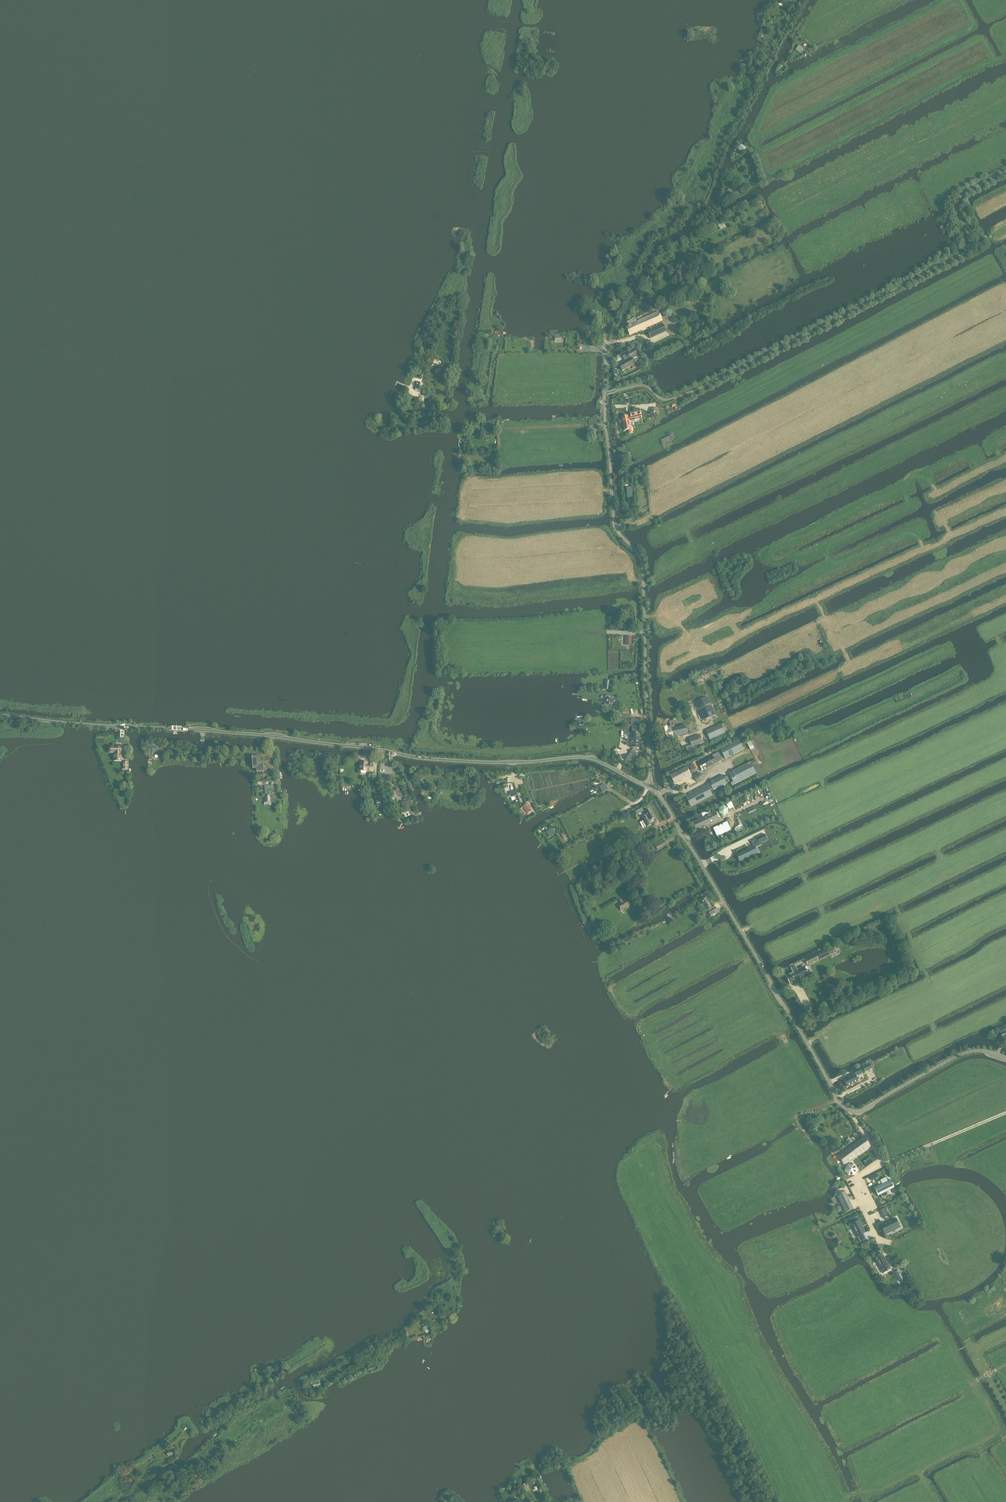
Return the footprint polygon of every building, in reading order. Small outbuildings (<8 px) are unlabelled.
[(742,145),(738,148),(742,153),(746,149),(742,145)] [(729,189),(726,192),(731,198),(736,194),(735,193),(733,194),(729,189)] [(630,336),(662,321),(658,312),(638,321),(638,322),(637,322),(635,317),(631,319),(627,322),(629,326),(626,327),(630,336)] [(705,315),(690,322),(692,325),(702,320),(704,324),(708,322),(707,318),(705,315)] [(650,339),(666,331),(664,325),(647,332),(650,339)] [(629,360),(619,365),(622,371),(631,366),(632,368),(636,366),(632,359),(639,356),(635,349),(626,354),(629,360)] [(652,417),(657,417),(659,412),(656,408),(650,408),(649,413),(652,417)] [(629,416),(622,417),(625,431),(629,430),(630,434),(633,433),(631,427),(629,422),(642,419),(641,415),(640,410),(631,412),(632,417),(629,418),(629,416)] [(662,445),(671,441),(669,436),(660,440),(662,445)] [(704,686),(685,694),(687,700),(691,699),(702,723),(717,716),(704,686)] [(667,727),(660,728),(663,740),(688,734),(686,725),(674,728),(673,721),(669,722),(670,726),(667,727)] [(721,724),(706,731),(710,740),(725,733),(721,724)] [(640,733),(640,728),(632,728),(632,733),(631,733),(631,748),(633,748),(629,755),(626,760),(632,764),(635,759),(636,757),(638,754),(635,752),(637,748),(640,748),(640,733)] [(687,753),(694,751),(694,750),(698,748),(697,745),(702,744),(699,735),(689,739),(691,745),(685,747),(687,753)] [(725,759),(744,750),(738,740),(720,749),(725,759)] [(121,753),(121,747),(108,747),(108,754),(114,754),(114,760),(121,760),(121,753)] [(149,760),(152,760),(152,753),(158,753),(157,748),(148,749),(149,760)] [(700,767),(701,770),(702,771),(723,761),(718,752),(698,763),(696,764),(695,763),(691,764),(694,770),(698,768),(700,767)] [(260,757),(252,757),(253,769),(257,769),(257,772),(258,778),(264,778),(263,772),(264,772),(263,764),(260,765),(260,757)] [(750,762),(729,773),(733,782),(731,783),(732,786),(756,773),(752,766),(758,764),(755,760),(750,762)] [(373,772),(374,765),(368,764),(368,763),(361,762),(360,771),(367,772),(367,771),(373,772)] [(686,767),(670,775),(675,784),(691,775),(686,767)] [(698,783),(703,780),(703,776),(699,773),(694,776),(694,780),(698,783)] [(713,790),(727,783),(723,775),(709,782),(713,790)] [(690,807),(713,795),(707,784),(685,796),(690,807)] [(274,786),(265,786),(266,802),(270,802),(270,796),(272,796),(272,795),(272,793),(274,793),(274,786)] [(741,804),(760,795),(757,789),(738,798),(741,804)] [(381,795),(381,793),(379,794),(379,795),(375,797),(375,799),(377,803),(377,806),(382,805),(382,804),(384,804),(382,795),(381,795)] [(741,804),(738,798),(738,797),(715,808),(720,817),(732,812),(731,809),(741,804)] [(404,802),(401,803),(404,813),(410,811),(408,802),(407,798),(404,799),(404,802)] [(528,813),(532,810),(527,804),(523,807),(528,813)] [(641,821),(645,827),(647,826),(647,827),(651,825),(651,824),(654,822),(652,819),(654,818),(650,811),(646,813),(647,814),(642,817),(644,819),(643,820),(644,820),(641,821)] [(719,820),(715,811),(707,815),(705,812),(701,814),(700,814),(697,816),(699,819),(692,822),(696,831),(719,820)] [(713,828),(717,837),(731,830),(727,822),(726,822),(713,828)] [(765,834),(756,838),(759,844),(768,840),(765,834)] [(657,850),(666,845),(663,840),(655,845),(657,850)] [(736,855),(739,862),(757,853),(754,846),(736,855)] [(703,904),(700,906),(703,910),(706,908),(707,910),(711,916),(716,913),(714,910),(712,911),(711,908),(712,908),(706,898),(702,901),(703,904)] [(631,905),(628,899),(623,902),(621,900),(619,901),(620,903),(617,905),(621,911),(631,905)] [(820,960),(836,952),(833,946),(826,949),(827,950),(817,954),(820,960)] [(805,960),(807,965),(818,960),(817,959),(816,955),(805,960)] [(797,970),(794,966),(791,968),(793,972),(786,976),(790,985),(809,976),(804,967),(797,970)] [(862,1067),(865,1072),(872,1069),(870,1064),(862,1067)] [(844,1080),(847,1087),(858,1082),(855,1076),(862,1073),(860,1069),(853,1072),(854,1075),(844,1080)] [(844,1165),(870,1147),(865,1137),(838,1157),(844,1165)] [(881,1195),(882,1198),(888,1195),(886,1192),(894,1188),(890,1180),(887,1181),(886,1178),(880,1180),(882,1184),(874,1188),(878,1196),(881,1195)] [(853,1209),(845,1193),(843,1194),(842,1194),(842,1195),(840,1196),(837,1197),(845,1213),(853,1209)] [(880,1210),(883,1217),(889,1215),(885,1208),(880,1210)] [(881,1226),(885,1234),(900,1227),(896,1219),(881,1226)] [(851,1225),(857,1236),(865,1233),(859,1221),(851,1225)] [(877,1261),(883,1271),(886,1270),(888,1270),(887,1269),(890,1268),(890,1269),(890,1268),(882,1252),(874,1257),(876,1261),(877,1261)] [(895,1273),(900,1282),(904,1279),(899,1270),(899,1271),(895,1273)]
